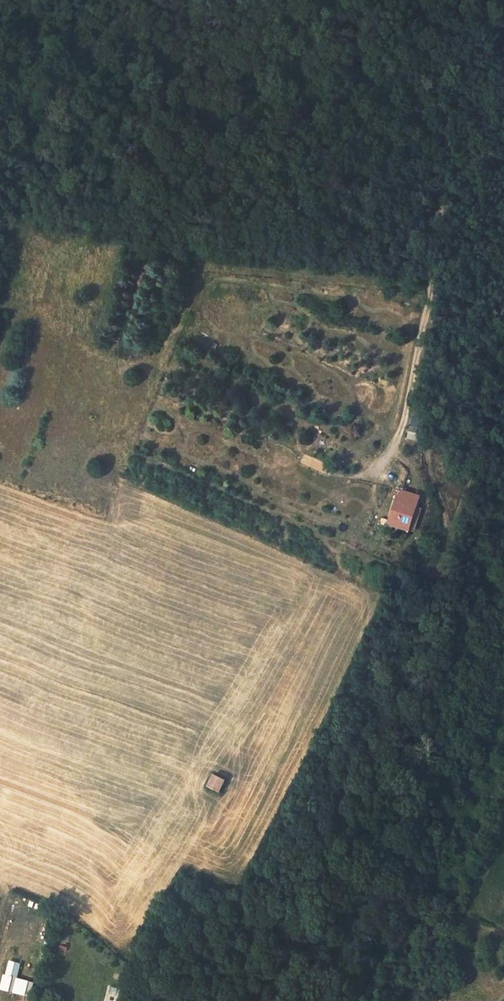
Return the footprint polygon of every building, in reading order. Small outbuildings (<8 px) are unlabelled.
[(420,428),(412,426),(409,438),(418,440),(420,428)] [(415,506),(393,499),(386,524),(407,530),(415,506)] [(208,785),(219,790),(224,780),(214,774),(208,785)] [(13,976),(3,974),(0,988),(0,990),(10,992),(13,976)] [(11,994),(26,995),(28,980),(13,978),(11,994)]
